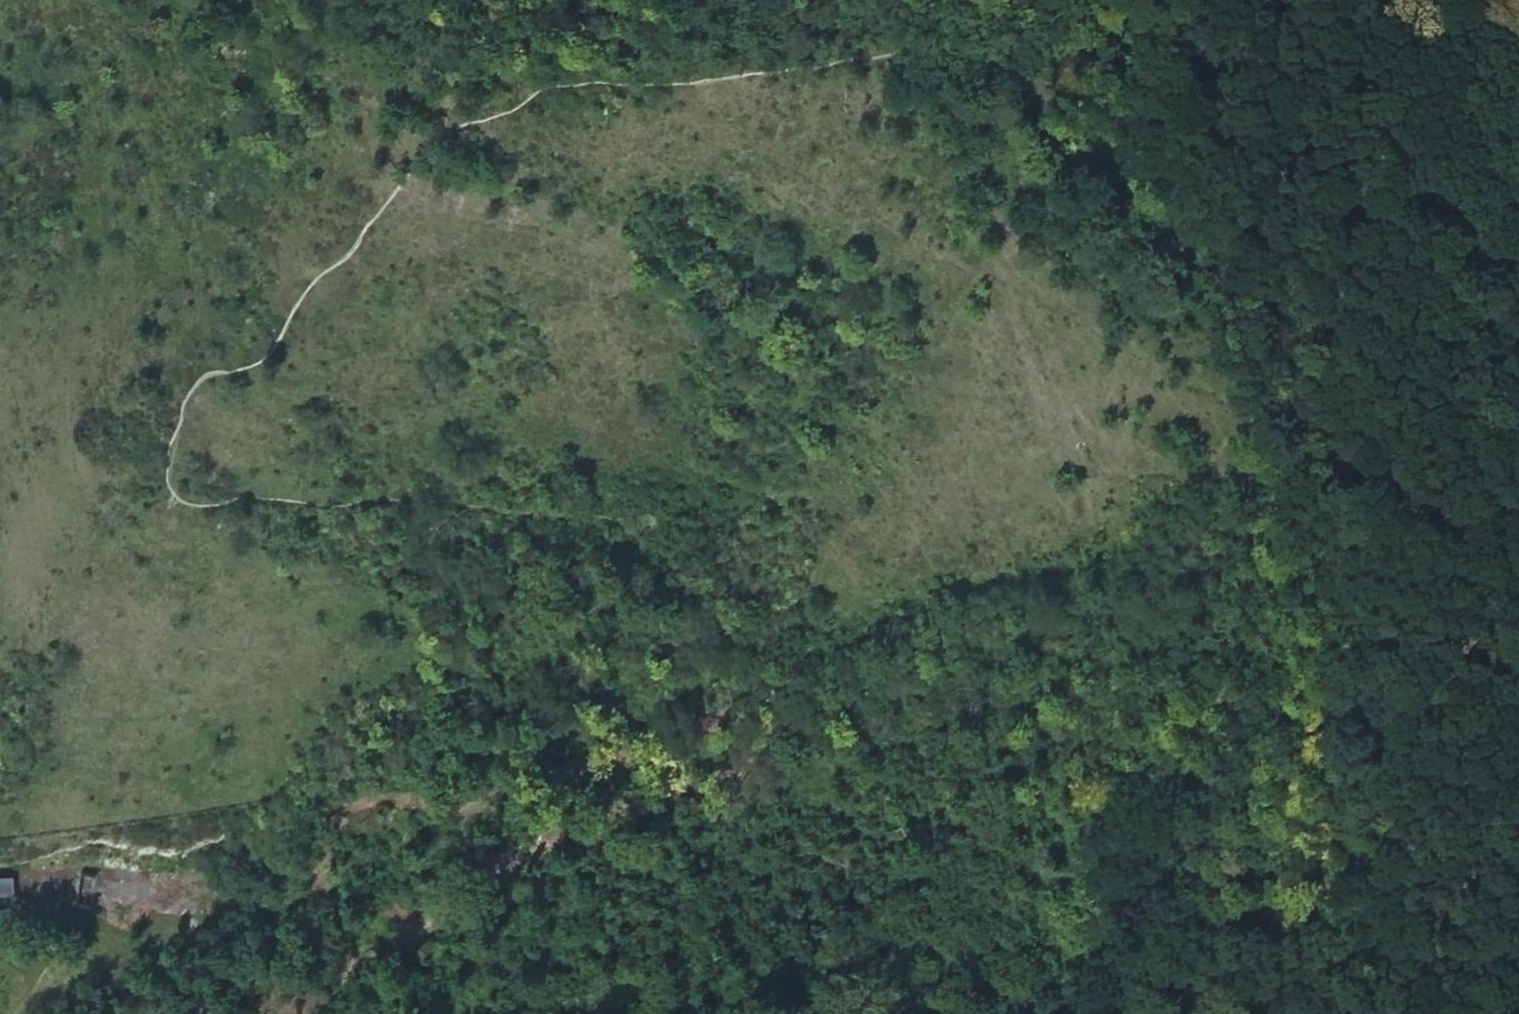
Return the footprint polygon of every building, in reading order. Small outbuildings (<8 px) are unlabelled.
[(14,878),(0,877),(0,902),(13,902),(14,878)]
